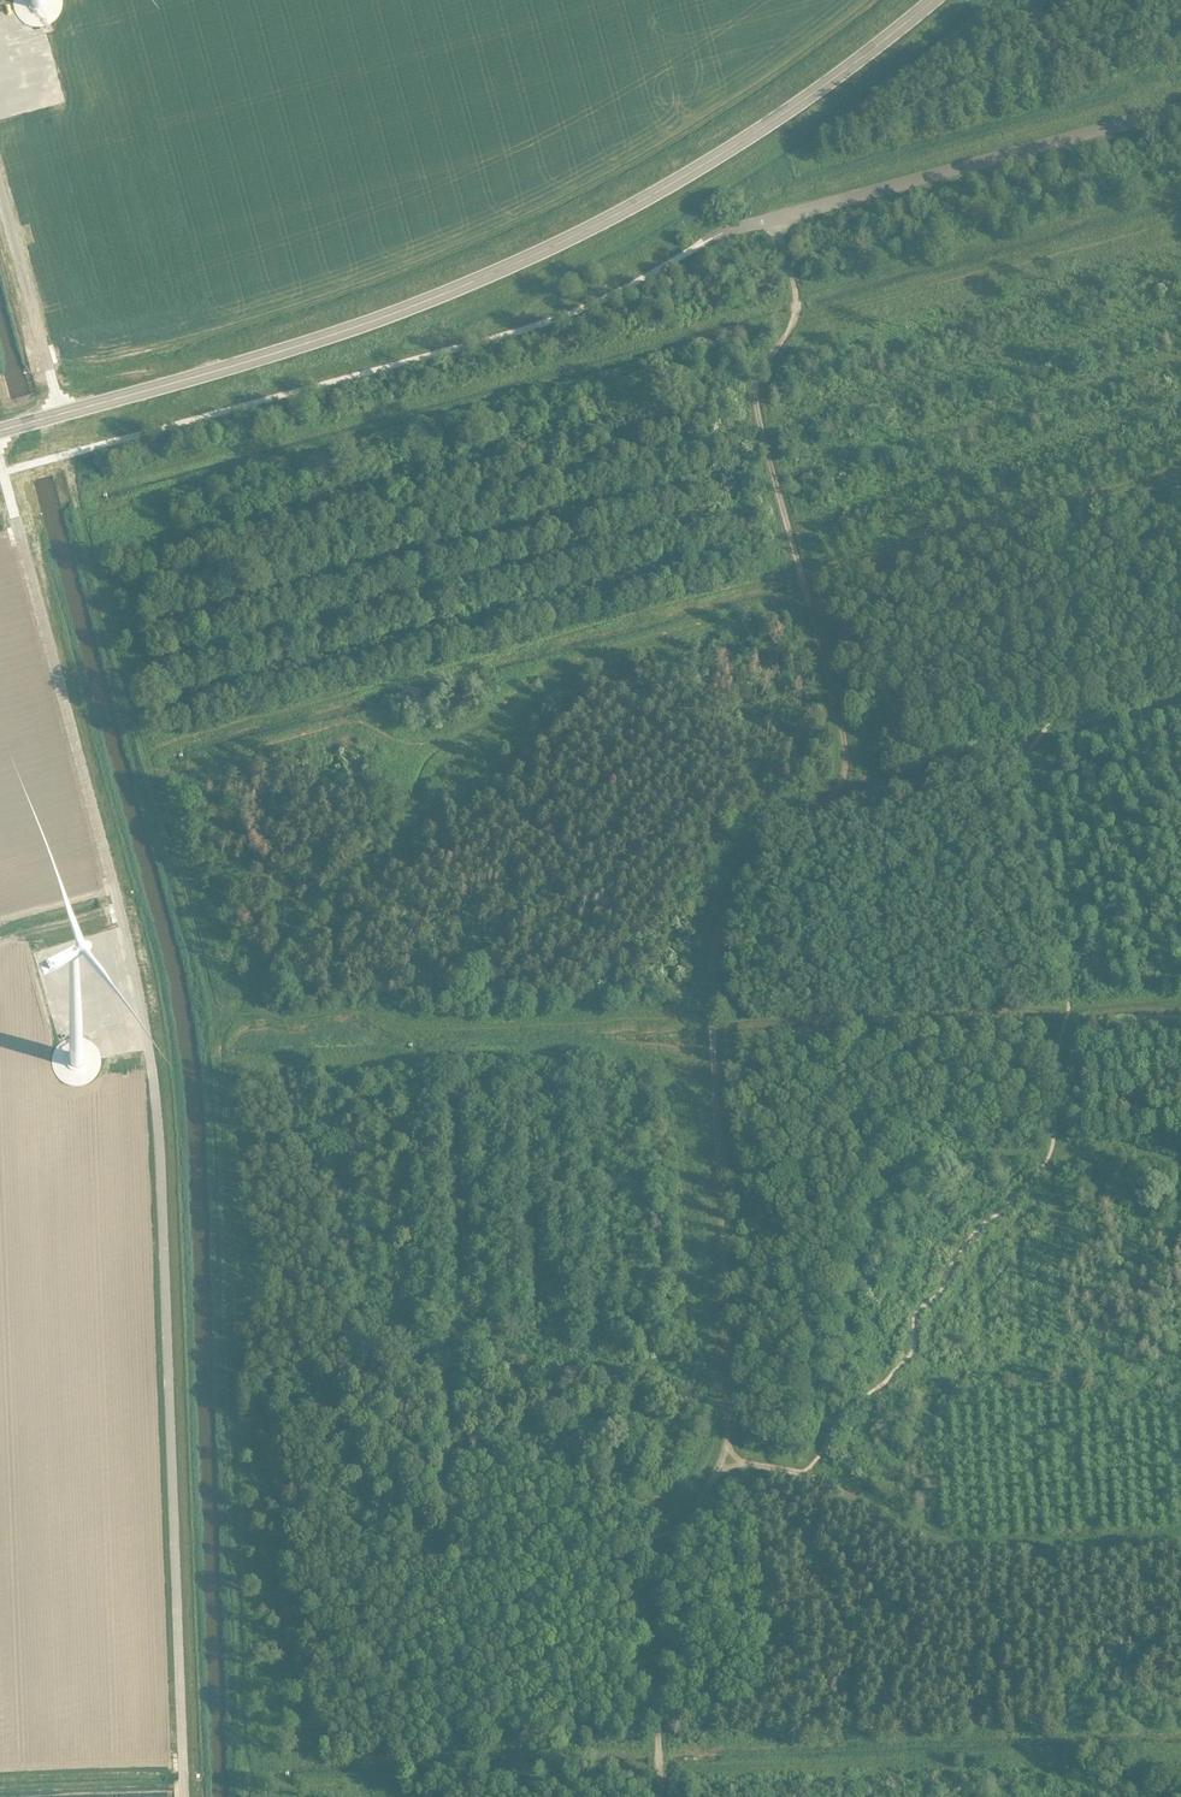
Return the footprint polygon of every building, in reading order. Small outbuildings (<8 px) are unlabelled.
[(43,2),(43,1),(43,0),(29,0),(29,1),(29,2),(29,4),(29,5),(30,6),(30,7),(31,8),(32,8),(33,9),(34,9),(35,10),(36,10),(37,10),(38,9),(39,9),(40,8),(41,8),(42,7),(43,6),(43,5),(43,4),(43,2)] [(82,1063),(82,1062),(82,1060),(82,1059),(81,1058),(81,1057),(80,1056),(79,1056),(78,1055),(77,1055),(76,1054),(75,1054),(74,1054),(73,1055),(71,1055),(70,1056),(69,1057),(68,1058),(68,1059),(68,1060),(67,1062),(68,1063),(68,1064),(68,1065),(69,1066),(70,1067),(71,1068),(73,1068),(74,1069),(75,1069),(76,1069),(77,1068),(78,1068),(79,1067),(80,1067),(81,1066),(81,1065),(82,1064),(82,1063)]
